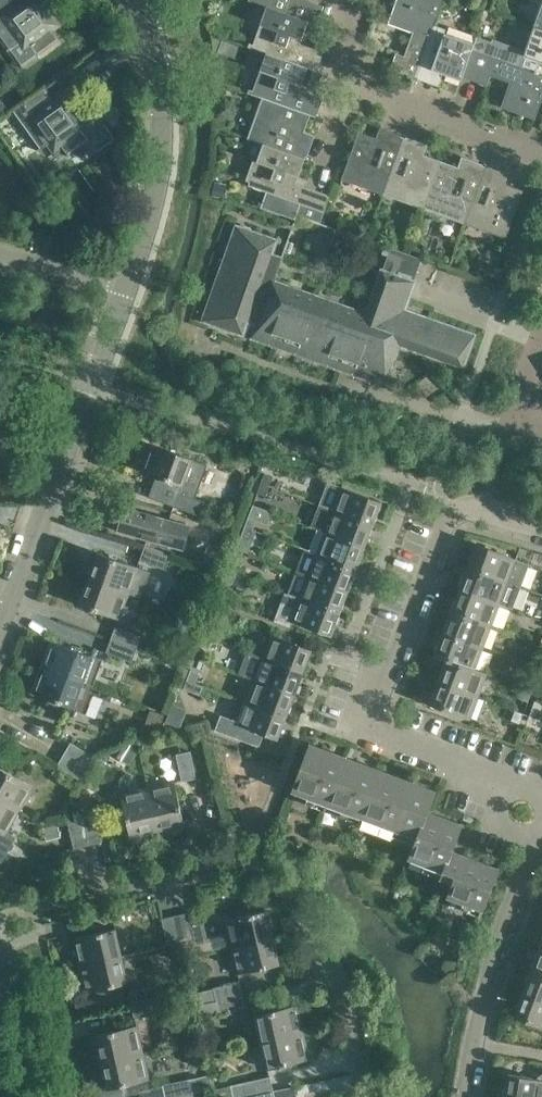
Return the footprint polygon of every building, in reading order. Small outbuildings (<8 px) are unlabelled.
[(8,52),(11,50),(21,64),(57,39),(51,31),(57,27),(53,21),(65,13),(56,0),(0,0),(0,42),(8,52)] [(266,6),(267,5),(308,20),(308,21),(316,24),(322,7),(307,2),(305,6),(295,3),(296,0),(254,0),(266,6)] [(402,27),(406,28),(416,32),(407,57),(397,53),(392,67),(415,75),(434,25),(443,0),(393,0),(385,25),(386,25),(387,21),(402,27)] [(531,24),(541,28),(541,0),(539,0),(531,24)] [(255,26),(254,27),(248,46),(266,52),(266,51),(308,66),(315,69),(321,50),(306,45),(304,50),(295,47),(298,36),(301,37),(307,20),(308,21),(308,20),(267,5),(266,6),(259,27),(255,26)] [(482,10),(479,5),(473,8),(476,13),(482,10)] [(474,44),(475,44),(473,49),(516,64),(541,74),(541,28),(531,24),(522,48),(493,38),(492,41),(477,36),(474,44)] [(434,25),(415,75),(434,83),(439,71),(461,79),(463,75),(474,44),(436,30),(438,26),(434,25)] [(491,70),(515,79),(506,105),(502,104),(501,106),(535,118),(541,100),(541,74),(516,64),(473,49),(475,44),(474,44),(463,75),(486,83),(491,70)] [(248,92),(262,97),(309,113),(314,115),(320,97),(306,92),(305,96),(295,93),(298,83),(301,83),(308,66),(266,51),(266,52),(260,69),(256,68),(248,92)] [(95,113),(79,90),(65,100),(60,94),(53,98),(45,86),(9,112),(38,152),(41,150),(52,165),(87,139),(81,131),(89,126),(85,120),(95,113)] [(309,113),(262,97),(247,138),(263,143),(263,142),(304,157),(310,139),(301,136),(309,113)] [(100,108),(114,127),(126,118),(112,99),(100,108)] [(342,178),(343,179),(383,193),(404,136),(386,130),(383,139),(359,130),(342,178)] [(404,136),(383,193),(424,208),(441,160),(419,152),(422,143),(404,136)] [(248,184),(253,186),(254,184),(296,199),(292,210),(320,220),(330,193),(306,185),(305,187),(293,183),(297,172),(298,173),(304,157),(263,142),(263,143),(257,160),(253,159),(246,179),(250,181),(248,184)] [(441,160),(424,208),(465,222),(485,165),(468,159),(464,168),(441,160)] [(485,165),(465,222),(506,237),(523,189),(499,181),(503,171),(485,165)] [(219,180),(214,193),(223,197),(228,184),(219,180)] [(287,210),(283,221),(293,225),(297,214),(287,210)] [(333,225),(336,215),(326,211),(323,221),(333,225)] [(284,257),(282,257),(272,253),(278,239),(238,225),(204,319),(244,333),(249,318),(259,322),(256,330),(271,335),(269,339),(329,361),(330,357),(343,361),(340,367),(371,378),(374,369),(391,371),(401,343),(429,353),(428,354),(443,360),(444,358),(466,366),(477,334),(407,309),(417,281),(424,259),(392,248),(384,270),(383,269),(368,313),(275,280),(284,257)] [(500,268),(489,265),(485,276),(496,280),(500,268)] [(180,486),(177,492),(176,492),(171,505),(197,515),(202,502),(194,499),(208,466),(151,443),(140,470),(180,486)] [(261,482),(270,485),(273,476),(265,473),(261,482)] [(321,503),(373,522),(381,501),(330,481),(321,503)] [(270,485),(261,482),(257,492),(266,495),(270,485)] [(245,526),(253,529),(257,519),(267,523),(271,511),(252,504),(245,526)] [(313,526),(325,530),(365,545),(373,522),(321,504),(313,526)] [(118,529),(182,547),(185,535),(166,530),(170,517),(125,505),(124,507),(118,506),(112,527),(118,529)] [(253,529),(245,526),(241,536),(250,539),(253,529)] [(325,530),(317,552),(357,567),(365,545),(325,530)] [(469,566),(508,581),(516,559),(477,544),(469,566)] [(137,560),(165,570),(169,557),(142,547),(137,560)] [(357,567),(317,552),(307,549),(299,570),(349,588),(357,567)] [(87,578),(128,594),(128,592),(142,597),(151,572),(97,552),(87,578)] [(229,570),(237,573),(240,563),(232,560),(229,570)] [(460,589),(499,603),(508,581),(469,566),(460,589)] [(237,573),(229,570),(225,579),(233,583),(237,573)] [(301,596),(340,610),(349,588),(299,570),(291,592),(301,596)] [(128,594),(87,578),(77,605),(118,620),(128,594)] [(217,599),(226,602),(231,587),(223,584),(217,599)] [(460,589),(452,610),(491,625),(499,603),(460,589)] [(340,610),(301,596),(301,597),(286,591),(275,620),(290,626),(292,620),(331,635),(340,610)] [(491,625),(452,610),(443,633),(482,648),(491,625)] [(204,634),(213,638),(216,627),(208,625),(204,634)] [(110,640),(135,650),(140,638),(114,628),(110,640)] [(262,656),(302,671),(311,648),(271,633),(262,656)] [(434,655),(436,656),(447,660),(474,669),(475,668),(482,648),(443,633),(434,655)] [(213,638),(204,634),(201,644),(209,647),(213,638)] [(135,650),(110,640),(104,654),(130,664),(135,650)] [(82,684),(91,687),(101,661),(50,642),(41,668),(82,684)] [(302,671),(262,656),(247,651),(247,652),(236,648),(229,667),(239,671),(239,672),(254,678),(295,693),(302,671)] [(447,660),(439,681),(478,696),(487,673),(475,668),(474,669),(447,660),(436,656),(447,660)] [(82,684),(41,668),(31,694),(72,710),(82,684)] [(188,678),(196,682),(199,672),(191,669),(188,678)] [(196,682),(188,678),(184,689),(200,695),(203,685),(196,682)] [(246,700),(286,715),(295,693),(254,678),(246,700)] [(526,678),(522,687),(532,691),(535,681),(526,678)] [(478,696),(439,681),(431,704),(470,719),(478,696)] [(518,697),(528,701),(532,691),(522,687),(518,697)] [(286,715),(246,700),(233,735),(259,744),(264,732),(278,738),(286,715)] [(539,715),(541,706),(541,702),(534,700),(530,712),(539,715)] [(519,723),(523,713),(514,710),(511,720),(519,723)] [(530,712),(527,720),(536,723),(536,725),(541,727),(541,716),(539,715),(530,712)] [(64,753),(87,767),(94,755),(71,741),(64,753)] [(292,789),(332,804),(348,763),(308,748),(292,789)] [(195,778),(189,751),(176,754),(182,781),(195,778)] [(87,767),(64,753),(56,765),(79,780),(87,767)] [(348,763),(332,804),(376,821),(392,780),(348,763)] [(17,810),(30,788),(0,771),(0,801),(17,810)] [(376,821),(416,836),(427,817),(435,796),(392,780),(376,821)] [(147,787),(157,830),(184,824),(174,781),(147,787)] [(157,830),(147,787),(120,793),(130,836),(157,830)] [(0,801),(0,855),(10,839),(3,835),(17,810),(0,801)] [(81,818),(87,845),(100,842),(93,815),(81,818)] [(427,817),(416,836),(409,857),(443,869),(440,877),(447,879),(457,851),(453,850),(461,829),(427,817)] [(87,845),(81,818),(68,821),(74,848),(87,845)] [(457,851),(447,879),(452,881),(447,895),(484,908),(499,867),(457,851)] [(223,919),(230,947),(271,936),(265,909),(223,919)] [(174,915),(180,942),(183,957),(196,954),(187,912),(174,915)] [(180,942),(174,915),(160,918),(166,945),(180,942)] [(73,936),(79,963),(121,955),(115,927),(73,936)] [(271,936),(230,947),(236,973),(278,963),(271,936)] [(541,976),(541,951),(539,950),(531,972),(541,976)] [(121,955),(79,963),(85,991),(127,982),(121,955)] [(522,994),(541,1001),(541,976),(531,972),(522,994)] [(212,988),(215,1001),(242,994),(239,982),(212,988)] [(127,991),(130,1004),(157,998),(154,985),(127,991)] [(242,994),(215,1001),(218,1014),(245,1007),(242,994)] [(522,994),(514,1016),(541,1026),(541,1001),(522,994)] [(157,998),(130,1004),(132,1017),(160,1011),(157,998)] [(253,1013),(259,1041),(301,1030),(295,1003),(253,1013)] [(94,1034),(100,1061),(143,1052),(137,1025),(94,1034)] [(301,1030),(259,1041),(266,1068),(308,1058),(301,1030)] [(143,1052),(100,1061),(106,1088),(148,1079),(143,1052)] [(164,1096),(166,1096),(200,1090),(212,1088),(207,1066),(198,1068),(200,1077),(162,1085),(164,1096)] [(535,1078),(508,1074),(504,1096),(541,1096),(541,1074),(535,1078)] [(232,1096),(235,1096),(272,1089),(269,1076),(229,1085),(232,1096)]
